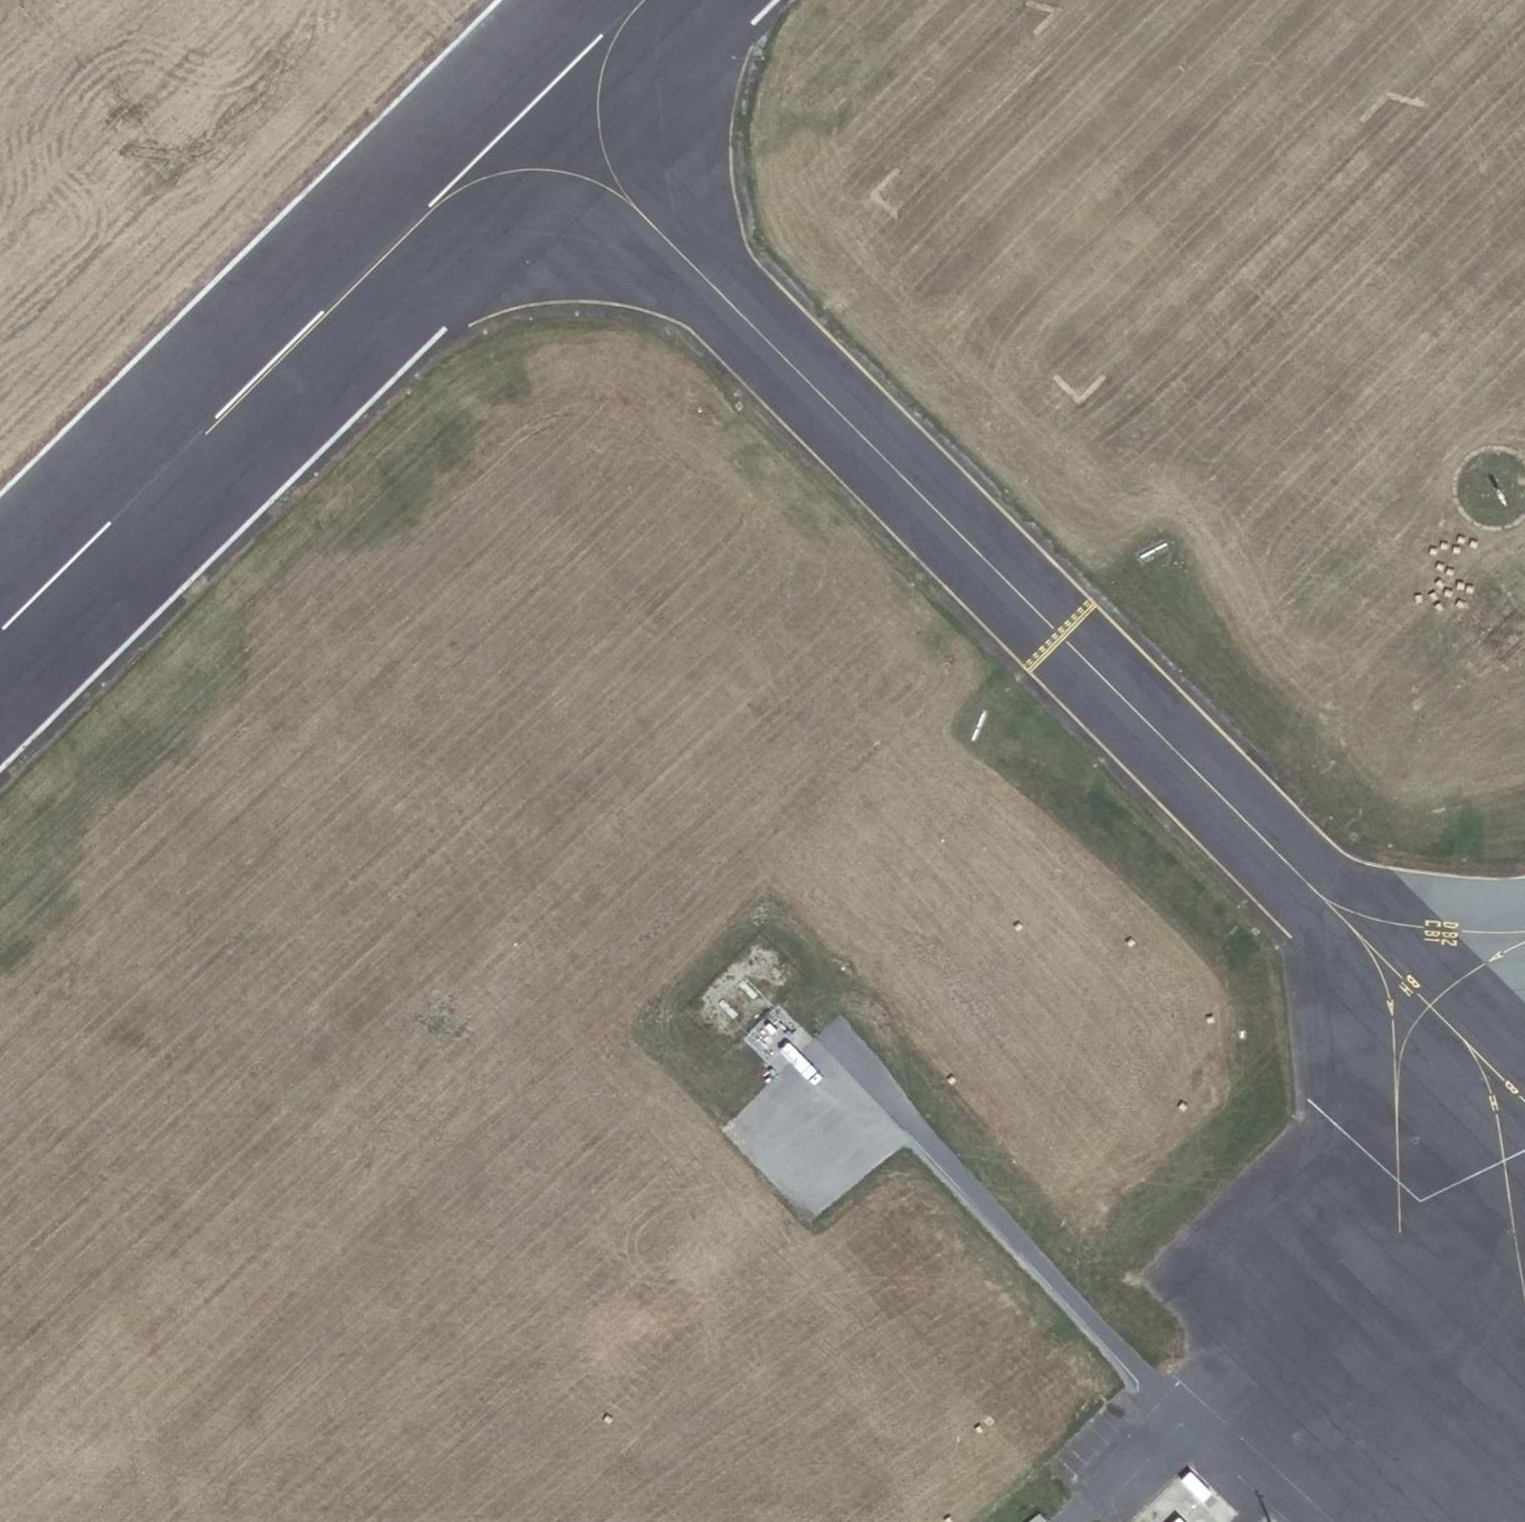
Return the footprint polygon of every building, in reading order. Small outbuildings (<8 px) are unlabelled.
[(1187,1467),(1133,1521),(1134,1521),(1226,1521),(1234,1514),(1187,1467)]
